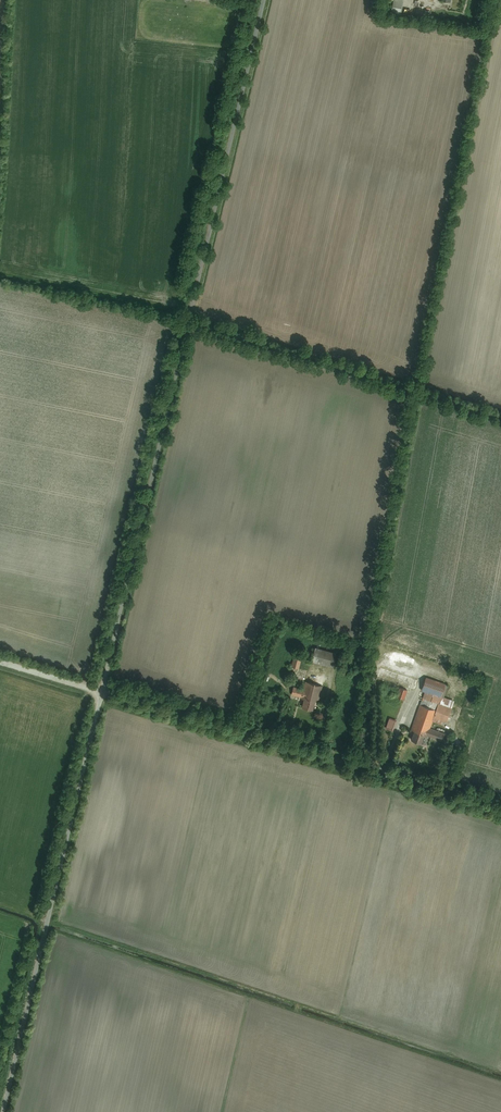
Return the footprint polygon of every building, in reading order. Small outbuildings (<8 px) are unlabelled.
[(336,652),(314,646),(309,660),(332,666),(336,652)] [(293,657),(290,666),(298,668),(301,659),(293,657)] [(420,742),(424,734),(442,741),(445,733),(429,727),(432,720),(440,724),(442,720),(447,722),(454,701),(441,696),(446,683),(425,675),(420,691),(424,692),(408,738),(420,742)] [(467,691),(474,693),(476,685),(471,683),(471,680),(463,678),(461,687),(468,688),(467,691)] [(304,681),(302,688),(293,686),(290,695),(299,697),(298,701),(302,702),(301,706),(312,709),(315,701),(318,701),(322,686),(304,681)] [(399,687),(396,696),(404,699),(408,690),(399,687)] [(391,730),(395,720),(387,717),(383,727),(391,730)]
